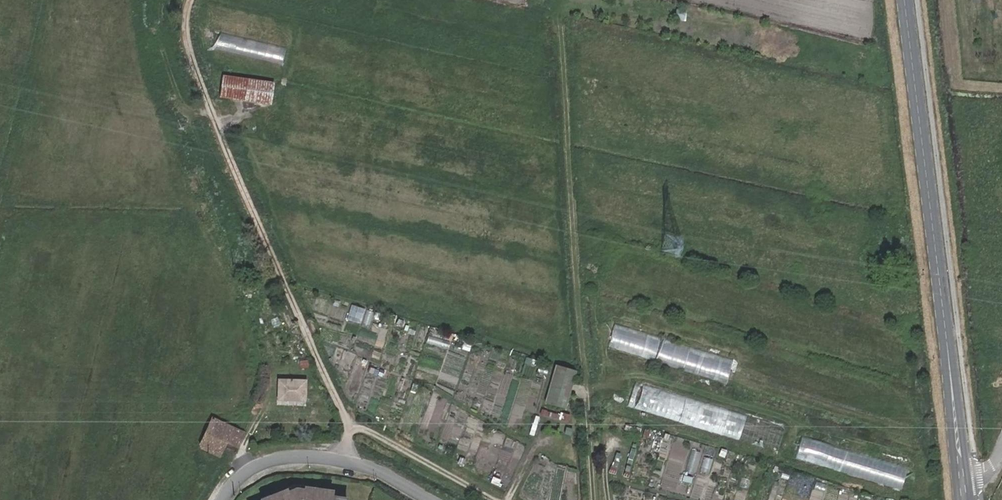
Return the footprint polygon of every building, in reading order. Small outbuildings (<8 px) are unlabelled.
[(686,21),(687,10),(677,9),(676,20),(686,21)] [(287,44),(211,27),(207,46),(283,63),(287,44)] [(219,97),(243,99),(246,79),(221,76),(219,97)] [(220,105),(222,116),(261,107),(258,96),(243,99),(220,105)] [(589,263),(590,275),(603,274),(603,263),(597,263),(589,263)] [(352,304),(347,318),(361,323),(365,308),(352,304)] [(367,311),(362,324),(368,326),(372,313),(367,311)] [(727,382),(734,359),(617,325),(610,348),(727,382)] [(575,371),(557,366),(547,402),(564,408),(575,371)] [(306,380),(279,379),(279,399),(306,400),(306,380)] [(635,410),(779,449),(786,425),(642,386),(635,410)] [(569,421),(570,413),(560,412),(559,420),(569,421)] [(245,431),(239,429),(233,427),(213,419),(201,448),(221,455),(227,440),(239,445),(245,431)] [(655,435),(651,450),(658,452),(663,437),(655,435)] [(674,441),(670,455),(685,459),(689,445),(674,441)] [(695,474),(700,451),(691,449),(686,472),(695,474)] [(904,487),(909,465),(835,449),(830,471),(904,487)] [(708,474),(713,459),(704,456),(700,471),(708,474)] [(298,489),(290,493),(289,490),(273,497),(274,499),(273,499),(348,499),(333,497),(334,495),(324,493),(324,491),(306,488),(306,491),(298,489)]
